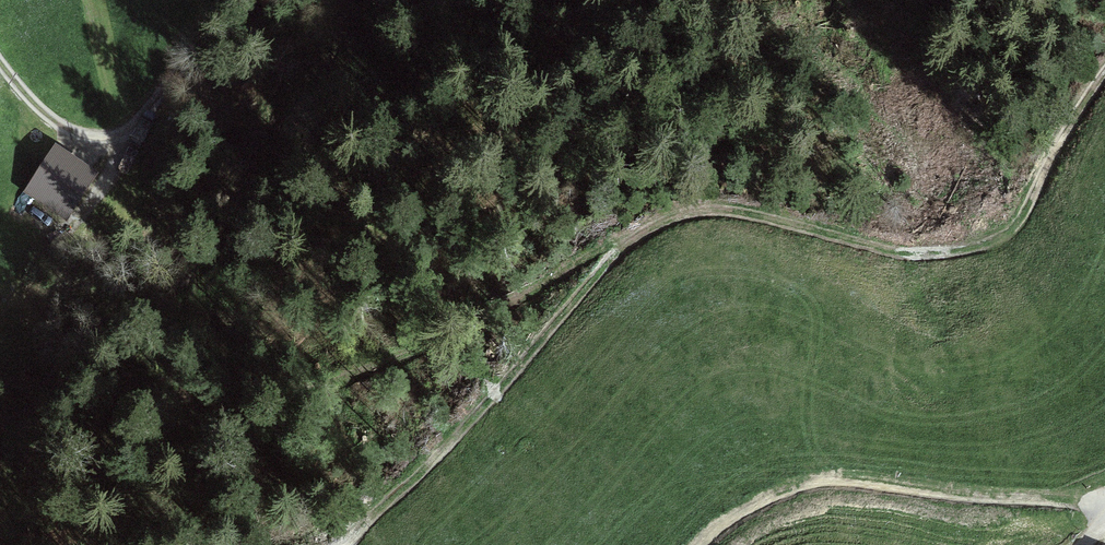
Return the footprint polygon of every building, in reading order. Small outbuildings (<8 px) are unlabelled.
[(70,209),(91,179),(56,155),(36,185),(70,209)]
